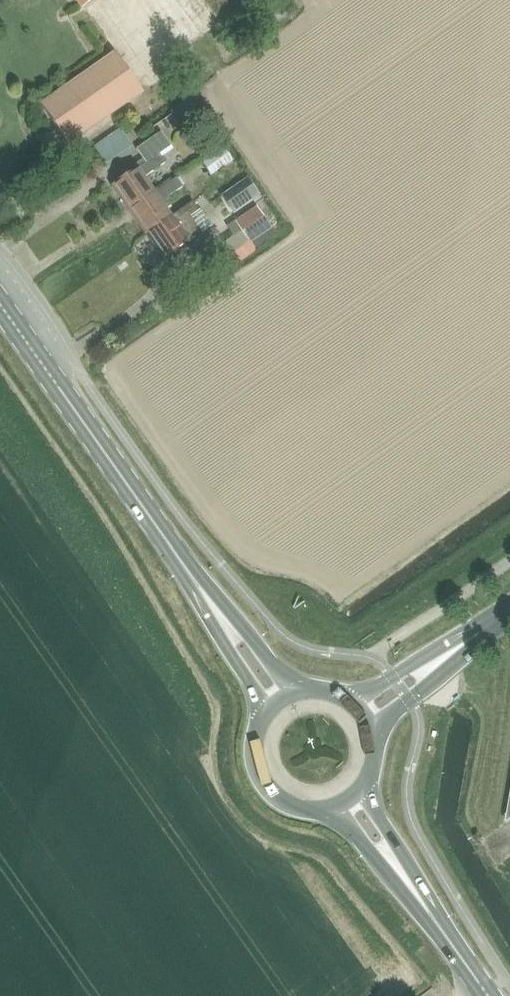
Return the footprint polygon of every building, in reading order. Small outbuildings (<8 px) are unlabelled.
[(91,0),(74,0),(80,8),(91,0)] [(67,144),(141,93),(112,52),(39,103),(67,144)] [(120,127),(92,143),(102,160),(130,145),(120,127)] [(153,192),(142,177),(164,162),(157,153),(169,145),(160,132),(136,149),(145,162),(136,168),(111,186),(127,210),(153,192)] [(210,176),(232,160),(222,147),(200,162),(210,176)] [(127,210),(144,235),(170,216),(160,202),(181,187),(174,178),(153,192),(127,210)] [(170,216),(144,235),(161,259),(187,241),(200,232),(189,216),(197,211),(191,202),(170,216)] [(255,206),(234,221),(249,243),(270,228),(255,206)]
